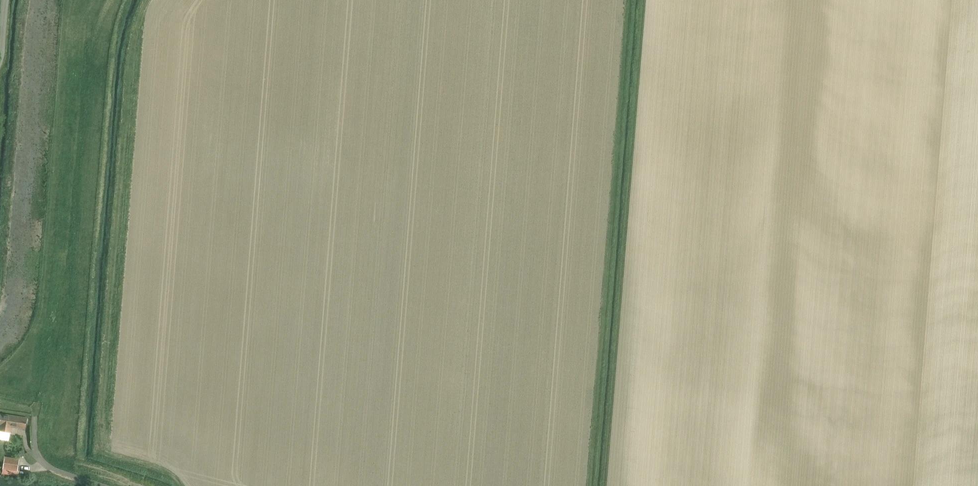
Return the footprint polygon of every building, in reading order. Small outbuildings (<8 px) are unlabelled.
[(1,425),(0,430),(0,431),(11,432),(12,426),(25,429),(27,419),(1,415),(0,421),(0,424),(1,425)] [(3,469),(2,474),(4,474),(16,476),(17,476),(19,476),(20,471),(17,471),(18,466),(19,460),(5,457),(3,469)]
